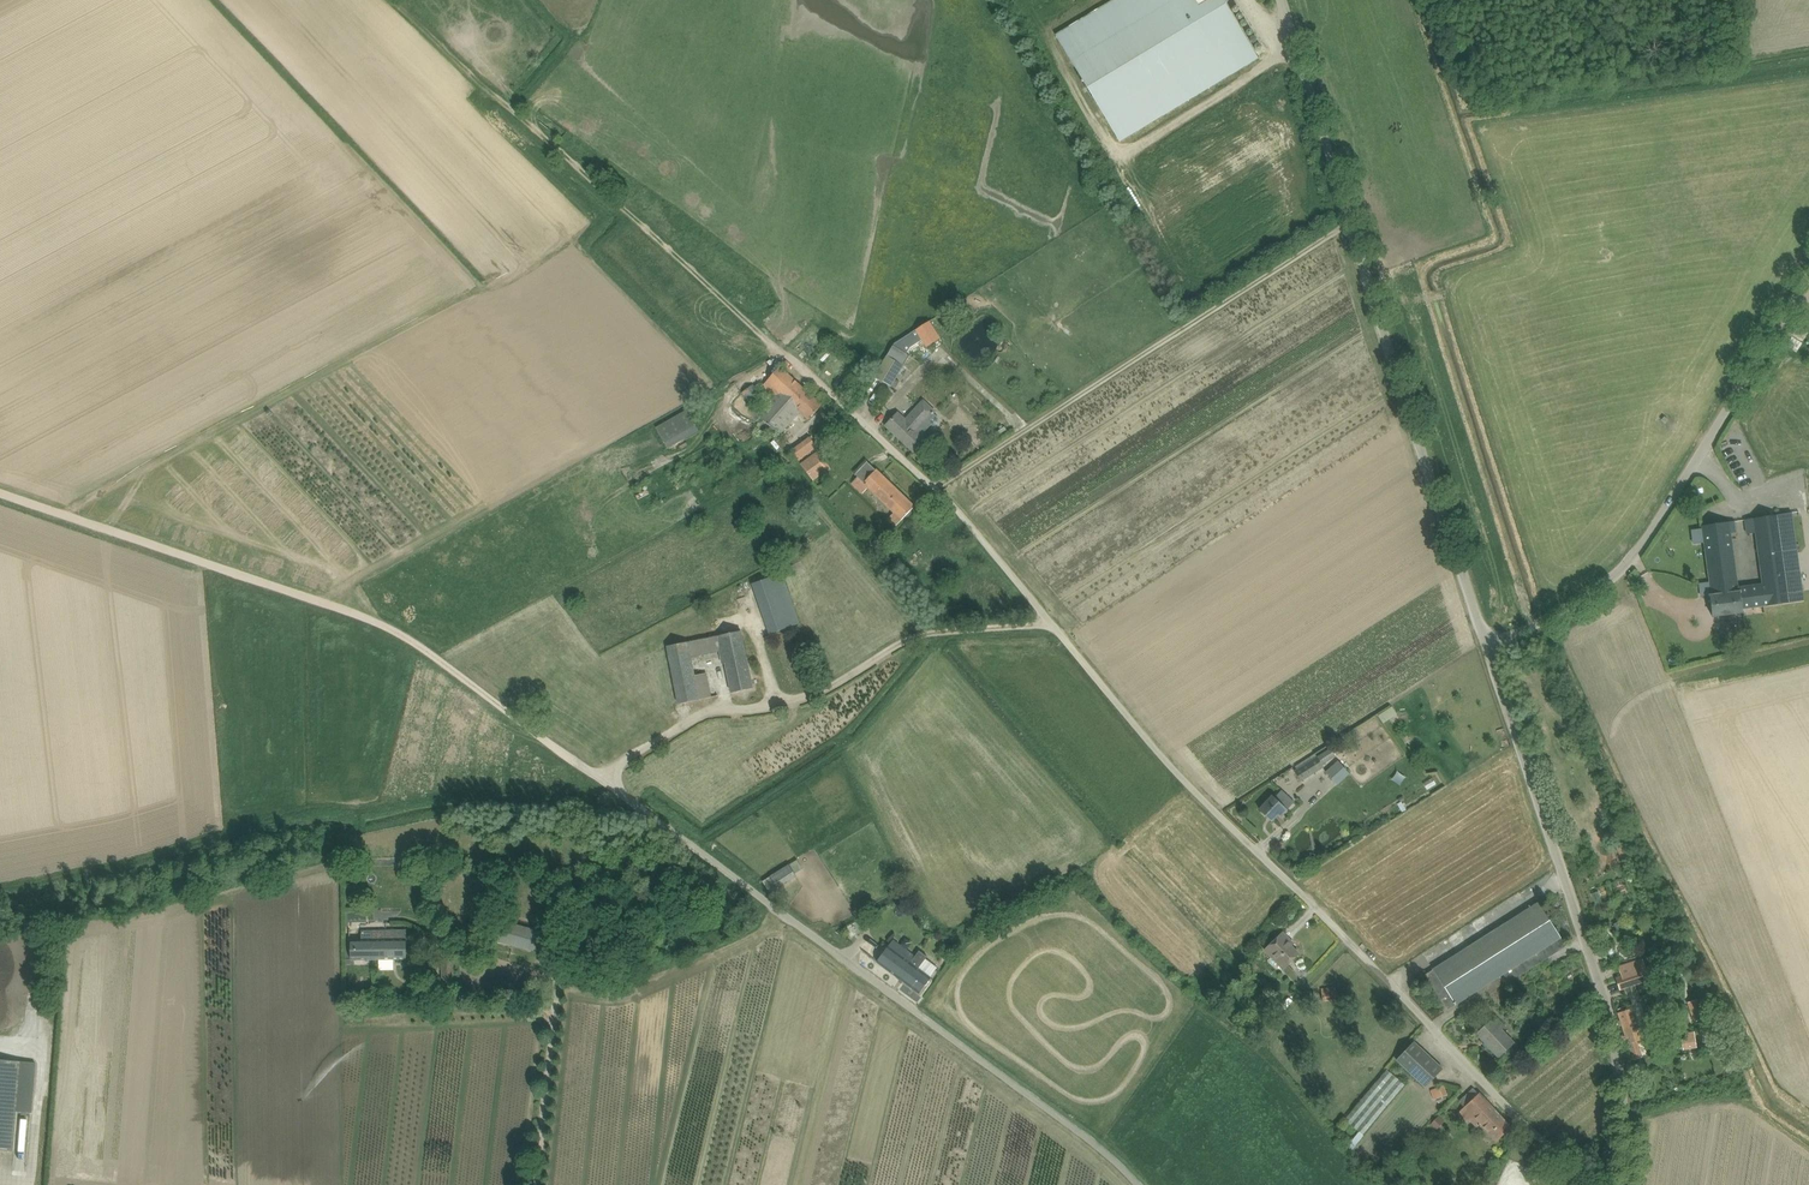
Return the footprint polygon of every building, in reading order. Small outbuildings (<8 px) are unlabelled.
[(1057,35),(1122,141),(1259,59),(1226,4),(1231,1),(1230,0),(1115,0),(1057,35)] [(930,321),(917,330),(927,347),(940,338),(930,321)] [(893,345),(875,376),(892,386),(896,379),(910,355),(893,345)] [(780,435),(801,412),(809,420),(823,405),(781,367),(762,387),(773,396),(758,414),(780,435)] [(761,396),(753,385),(743,392),(751,403),(761,396)] [(924,400),(918,407),(906,420),(898,413),(887,425),(914,451),(926,439),(922,435),(932,425),(935,425),(937,425),(939,423),(940,420),(939,417),(933,412),(935,410),(924,400)] [(668,449),(681,441),(669,420),(657,428),(668,449)] [(986,437),(995,431),(991,424),(982,430),(986,437)] [(810,436),(792,450),(800,460),(818,447),(810,436)] [(779,454),(774,441),(760,446),(764,459),(779,454)] [(801,464),(814,480),(828,469),(827,468),(830,466),(819,451),(801,464)] [(782,466),(787,463),(783,457),(778,461),(782,466)] [(889,518),(896,525),(914,506),(876,469),(863,482),(857,476),(851,482),(863,493),(868,489),(893,513),(889,518)] [(1790,602),(1805,600),(1792,512),(1745,519),(1748,534),(1755,533),(1762,583),(1739,586),(1729,522),(1702,526),(1712,595),(1710,595),(1713,616),(1744,612),(1743,609),(1790,603),(1790,602)] [(886,551),(891,547),(887,542),(882,547),(886,551)] [(904,567),(906,565),(899,558),(890,566),(898,575),(905,569),(904,567)] [(769,633),(800,623),(783,569),(752,579),(769,633)] [(725,662),(732,693),(754,688),(748,658),(747,658),(741,631),(717,636),(713,618),(663,629),(667,646),(679,704),(712,697),(712,696),(711,697),(705,673),(696,675),(691,657),(719,651),(722,663),(725,662)] [(1393,706),(1380,714),(1385,722),(1398,714),(1393,706)] [(1335,756),(1330,748),(1319,756),(1324,764),(1336,757),(1335,756)] [(1324,767),(1317,756),(1295,770),(1302,781),(1324,767)] [(1338,785),(1350,773),(1339,761),(1326,772),(1338,785)] [(1282,790),(1275,797),(1273,796),(1260,809),(1273,821),(1279,815),(1281,817),(1295,802),(1282,790)] [(1632,861),(1628,851),(1623,841),(1616,845),(1621,855),(1620,855),(1624,864),(1632,861)] [(778,888),(796,876),(790,865),(771,876),(778,888)] [(1539,902),(1506,923),(1494,931),(1434,969),(1425,975),(1442,1001),(1443,1001),(1449,1009),(1504,974),(1509,983),(1521,975),(1567,946),(1539,902)] [(858,920),(862,928),(868,925),(865,917),(858,920)] [(530,951),(530,950),(542,953),(548,933),(536,930),(536,929),(499,919),(493,941),(530,951)] [(1597,932),(1613,926),(1611,921),(1595,927),(1597,932)] [(1623,931),(1618,922),(1614,924),(1619,933),(1623,931)] [(352,960),(358,960),(380,959),(379,930),(362,931),(362,940),(352,940),(352,960)] [(408,959),(407,930),(379,930),(380,959),(408,959)] [(1283,970),(1300,954),(1288,942),(1291,940),(1283,932),(1264,951),(1283,970)] [(890,945),(878,962),(920,993),(932,977),(920,968),(929,956),(920,950),(916,956),(894,940),(890,945)] [(443,958),(441,958),(442,991),(454,990),(453,945),(442,945),(443,958)] [(948,963),(956,951),(949,947),(942,958),(948,963)] [(1617,958),(1613,948),(1608,950),(1612,960),(1617,958)] [(1686,954),(1682,956),(1680,957),(1686,970),(1695,966),(1689,953),(1686,954)] [(1636,984),(1650,980),(1643,958),(1618,966),(1626,988),(1627,987),(1636,984)] [(1629,1044),(1632,1052),(1634,1059),(1642,1057),(1640,1049),(1637,1041),(1644,1039),(1642,1033),(1656,1029),(1653,1018),(1647,1019),(1636,984),(1627,987),(1634,1007),(1626,1009),(1625,1007),(1619,1009),(1620,1012),(1618,1012),(1626,1035),(1622,1036),(1625,1044),(1628,1043),(1628,1044),(1629,1044)] [(1338,998),(1337,986),(1323,988),(1324,1000),(1338,998)] [(1707,1017),(1701,998),(1688,1003),(1694,1021),(1707,1017)] [(1570,1003),(1568,1004),(1566,1006),(1566,1008),(1567,1010),(1569,1012),(1571,1012),(1573,1011),(1575,1009),(1575,1007),(1574,1005),(1572,1004),(1570,1003)] [(1496,1017),(1478,1034),(1499,1056),(1514,1042),(1502,1029),(1505,1026),(1496,1017)] [(1561,1028),(1566,1034),(1573,1028),(1568,1023),(1561,1028)] [(1695,1032),(1686,1033),(1689,1049),(1697,1048),(1695,1032)] [(1443,1069),(1415,1042),(1414,1041),(1397,1060),(1426,1087),(1443,1069)] [(0,1059),(0,1150),(12,1151),(16,1111),(31,1112),(35,1062),(0,1059)] [(1363,1135),(1405,1085),(1388,1070),(1345,1120),(1363,1135)] [(1434,1100),(1448,1095),(1445,1085),(1431,1090),(1434,1100)] [(1480,1094),(1474,1088),(1460,1101),(1465,1106),(1458,1112),(1467,1122),(1469,1119),(1476,1128),(1481,1124),(1496,1141),(1511,1127),(1480,1094)] [(1439,1116),(1431,1124),(1437,1129),(1445,1121),(1439,1116)] [(1593,1158),(1597,1163),(1604,1157),(1599,1152),(1593,1158)]
